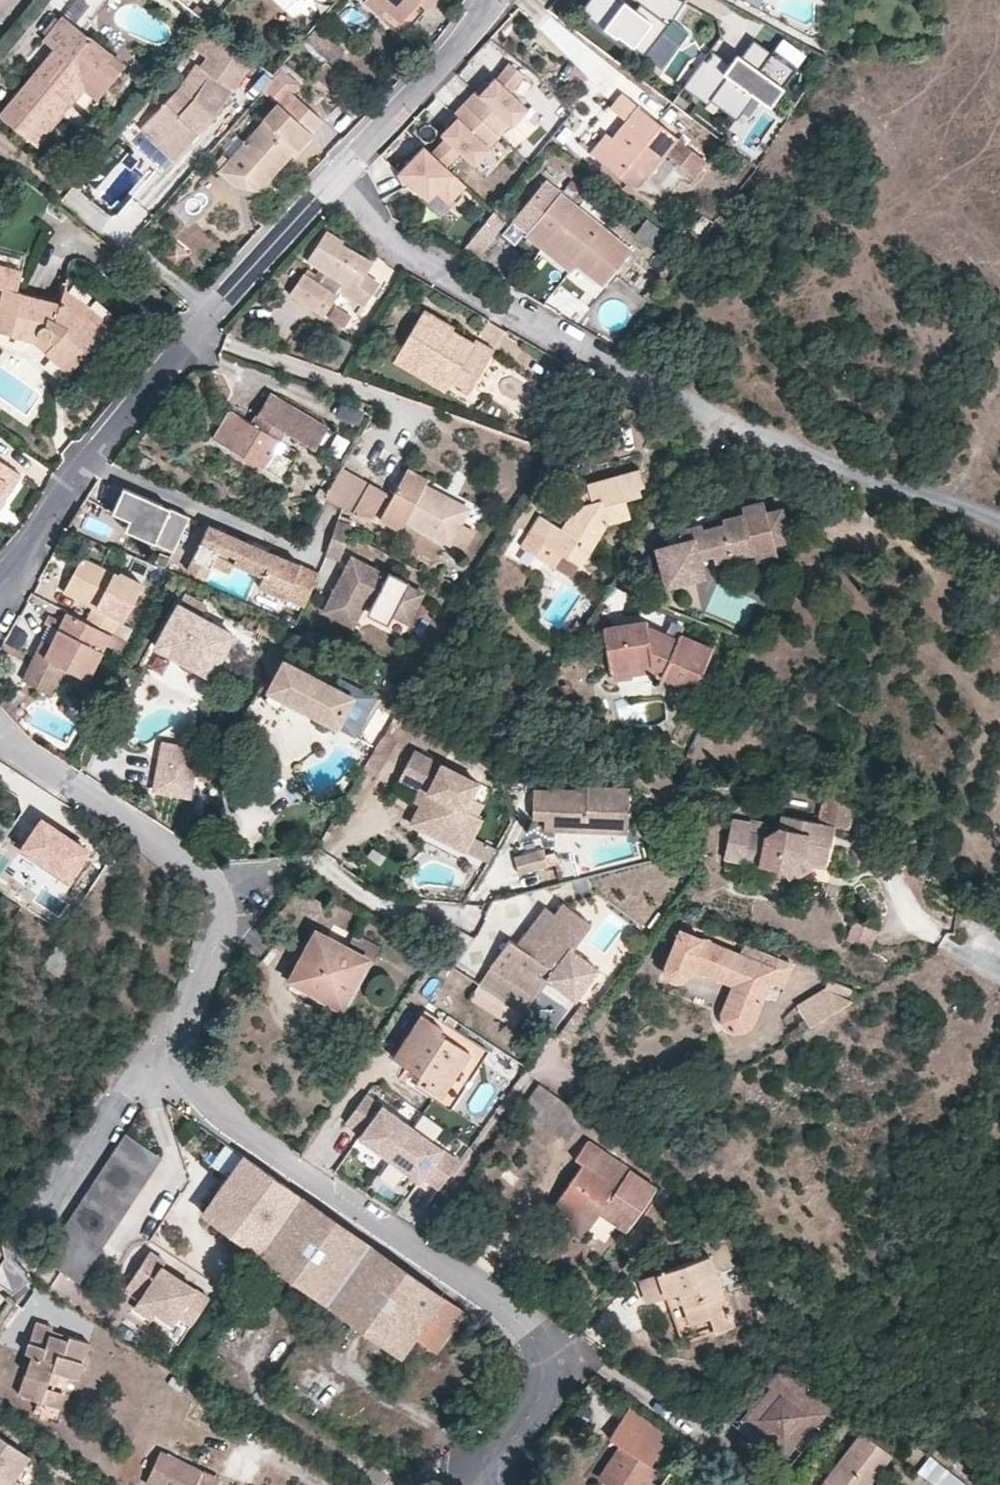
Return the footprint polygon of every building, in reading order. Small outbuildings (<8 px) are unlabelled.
[(401,32),(428,0),(365,0),(364,2),(401,32)] [(204,5),(197,13),(209,22),(215,15),(204,5)] [(54,49),(0,115),(0,116),(33,142),(66,101),(71,105),(83,89),(96,100),(124,65),(63,16),(44,40),(54,49)] [(317,25),(304,40),(331,63),(344,48),(317,25)] [(196,66),(179,88),(191,99),(215,64),(229,43),(208,29),(191,48),(207,60),(200,69),(196,66)] [(710,49),(683,87),(707,105),(710,101),(737,120),(754,96),(769,107),(796,67),(773,49),(771,52),(753,39),(733,66),(710,49)] [(238,80),(251,59),(229,43),(215,64),(238,80)] [(475,89),(463,102),(497,135),(509,124),(511,126),(528,108),(510,91),(524,73),(509,61),(496,78),(494,76),(478,93),(475,89)] [(191,99),(179,88),(142,130),(174,159),(212,118),(238,80),(215,64),(191,99)] [(281,66),(262,89),(277,103),(290,88),(293,91),(300,82),(281,66)] [(314,134),(286,109),(297,96),(293,91),(290,88),(277,103),(263,118),(266,121),(240,151),(256,166),(247,175),(231,160),(222,170),(239,185),(259,190),(297,148),(299,151),(314,134)] [(639,106),(625,95),(613,111),(626,121),(639,106)] [(314,134),(326,121),(297,96),(286,109),(314,134)] [(71,105),(66,101),(33,142),(36,146),(71,105)] [(497,135),(463,102),(452,113),(456,116),(440,133),(444,137),(430,151),(445,165),(451,159),(459,151),(473,165),(489,147),(488,146),(497,135)] [(593,151),(638,188),(666,151),(677,137),(639,106),(626,121),(613,137),(607,133),(593,151)] [(692,173),(704,159),(677,137),(666,151),(667,153),(692,173)] [(465,184),(445,165),(430,151),(423,144),(396,173),(403,187),(410,184),(427,199),(435,190),(447,203),(465,184)] [(240,151),(231,160),(247,175),(256,166),(240,151)] [(465,173),(473,165),(459,151),(451,159),(465,173)] [(130,225),(158,183),(146,174),(117,217),(130,225)] [(526,232),(550,203),(541,194),(550,184),(545,180),(512,220),(526,232)] [(560,192),(550,184),(541,194),(550,203),(560,192)] [(560,192),(550,203),(567,217),(576,205),(560,192)] [(540,247),(547,239),(578,264),(603,284),(630,249),(602,226),(576,205),(567,217),(550,203),(524,235),(540,247)] [(498,229),(486,219),(466,246),(477,255),(498,229)] [(363,273),(370,262),(344,246),(346,242),(327,232),(310,260),(328,272),(320,284),(305,273),(292,292),(315,309),(328,290),(336,295),(340,290),(344,284),(353,290),(362,275),(363,273)] [(547,239),(540,247),(571,273),(578,264),(547,239)] [(176,264),(186,252),(175,244),(166,255),(170,259),(176,264)] [(32,340),(71,373),(87,353),(85,351),(107,323),(88,307),(64,292),(59,304),(22,295),(22,292),(15,291),(20,271),(0,266),(0,287),(3,288),(0,302),(0,331),(32,340)] [(377,285),(362,275),(353,290),(344,284),(340,290),(362,306),(377,285)] [(476,343),(473,348),(452,336),(454,332),(456,328),(427,311),(400,358),(420,369),(428,354),(444,362),(439,371),(454,381),(474,392),(497,352),(477,339),(476,343)] [(473,348),(476,343),(454,332),(452,336),(473,348)] [(454,381),(439,371),(444,362),(428,354),(420,369),(400,358),(397,362),(447,392),(454,381)] [(285,432),(312,448),(325,426),(267,392),(249,422),(228,409),(213,436),(265,466),(280,440),(268,433),(273,425),(285,432)] [(285,432),(273,425),(268,433),(280,440),(285,432)] [(2,504),(6,499),(2,497),(19,472),(6,462),(0,459),(0,503),(2,504)] [(567,495),(575,507),(562,528),(540,516),(521,547),(536,555),(543,544),(574,562),(584,544),(592,549),(607,523),(630,518),(625,498),(641,495),(638,487),(643,485),(639,468),(587,484),(588,489),(567,495)] [(386,491),(344,469),(326,500),(370,522),(386,491)] [(406,520),(424,485),(427,479),(409,470),(383,520),(400,530),(406,520)] [(424,485),(406,520),(451,544),(462,522),(470,508),(424,485)] [(190,516),(169,508),(167,513),(160,509),(162,504),(123,487),(112,512),(129,520),(162,534),(158,544),(173,551),(190,516)] [(167,513),(169,508),(162,504),(160,509),(167,513)] [(751,554),(748,545),(758,543),(762,537),(759,525),(754,521),(744,524),(742,514),(721,518),(721,524),(699,529),(689,532),(688,527),(675,528),(678,541),(664,542),(657,555),(662,575),(674,583),(691,578),(698,564),(697,559),(712,555),(727,552),(728,559),(751,554)] [(325,553),(340,560),(352,525),(338,519),(325,553)] [(162,534),(129,520),(124,530),(158,544),(162,534)] [(451,544),(464,551),(475,530),(462,522),(451,544)] [(298,569),(210,524),(187,569),(207,577),(213,566),(220,549),(236,556),(233,563),(261,577),(256,587),(282,600),(298,569)] [(592,549),(584,544),(574,562),(582,566),(592,549)] [(236,556),(220,549),(213,566),(228,573),(233,563),(236,556)] [(728,559),(727,552),(712,555),(713,562),(728,559)] [(78,559),(63,592),(92,608),(86,622),(110,634),(116,621),(121,622),(141,584),(118,573),(117,575),(85,560),(78,559)] [(431,602),(362,565),(334,616),(357,627),(369,604),(416,630),(431,602)] [(317,578),(298,569),(282,600),(303,611),(317,578)] [(178,603),(155,645),(210,677),(233,636),(178,603)] [(68,667),(88,678),(110,634),(86,622),(69,614),(62,627),(54,642),(47,656),(68,667)] [(573,630),(580,635),(585,626),(578,623),(573,630)] [(677,641),(663,634),(648,638),(645,623),(623,628),(623,629),(624,635),(605,639),(613,674),(652,666),(665,670),(662,677),(693,691),(710,649),(680,636),(677,641)] [(624,635),(623,629),(604,634),(605,639),(624,635)] [(55,693),(68,667),(47,656),(54,642),(44,638),(26,676),(55,693)] [(270,693),(288,701),(314,716),(314,721),(315,727),(321,731),(328,730),(334,727),(339,728),(354,697),(284,661),(268,692),(270,693)] [(662,677),(665,670),(652,666),(613,674),(614,681),(650,673),(662,677)] [(361,728),(373,696),(357,690),(345,723),(361,728)] [(270,693),(267,701),(284,711),(288,701),(270,693)] [(405,724),(392,718),(382,734),(394,742),(405,724)] [(394,742),(382,734),(361,767),(373,774),(394,742)] [(161,745),(153,789),(186,795),(195,751),(161,745)] [(476,782),(412,750),(398,779),(419,789),(426,792),(419,805),(410,824),(428,833),(432,826),(467,843),(480,819),(474,816),(481,802),(469,796),(476,782)] [(649,759),(646,770),(656,773),(659,774),(661,764),(649,759)] [(674,779),(678,768),(661,764),(659,774),(674,779)] [(656,773),(646,770),(642,782),(653,787),(656,773)] [(656,773),(653,787),(676,793),(674,779),(659,774),(656,773)] [(426,792),(419,789),(412,802),(419,805),(426,792)] [(587,789),(587,796),(587,802),(554,801),(554,794),(532,793),(531,824),(553,824),(553,838),(589,838),(589,829),(628,831),(630,791),(587,789)] [(821,794),(816,823),(832,826),(845,828),(849,809),(821,794)] [(46,812),(36,829),(47,835),(56,819),(46,812)] [(723,859),(742,863),(770,868),(767,889),(786,892),(789,880),(813,865),(824,869),(828,846),(808,843),(812,822),(795,818),(779,815),(778,825),(764,835),(748,831),(749,823),(729,820),(723,859)] [(764,835),(766,823),(749,821),(749,823),(748,831),(764,835)] [(812,822),(808,843),(828,846),(832,826),(816,823),(812,822)] [(467,843),(432,826),(428,833),(464,851),(467,843)] [(12,869),(64,901),(89,861),(47,835),(36,829),(12,869)] [(589,829),(589,838),(628,838),(628,831),(589,829)] [(514,859),(517,876),(548,867),(546,851),(514,859)] [(742,863),(740,883),(767,889),(770,868),(742,863)] [(533,997),(545,979),(574,1001),(630,927),(605,908),(591,926),(563,905),(555,916),(546,909),(517,947),(508,941),(489,968),(533,997)] [(867,948),(869,946),(875,929),(855,921),(847,940),(867,948)] [(689,975),(690,970),(731,986),(721,1012),(721,1019),(722,1025),(727,1030),(732,1032),(736,1034),(742,1032),(747,1029),(752,1024),(775,967),(679,929),(663,965),(664,971),(665,976),(669,980),(675,982),(679,982),(686,979),(689,975)] [(343,1007),(368,958),(374,946),(355,936),(349,948),(316,930),(291,979),(343,1007)] [(54,972),(59,976),(79,944),(63,934),(43,965),(54,972)] [(867,948),(866,954),(880,960),(883,951),(869,946),(867,948)] [(533,997),(489,968),(478,985),(522,1014),(533,997)] [(798,1006),(810,1025),(852,1000),(823,989),(798,1006)] [(422,1013),(390,1062),(443,1096),(478,1044),(446,1022),(442,1027),(422,1013)] [(443,1096),(452,1104),(488,1051),(478,1044),(443,1096)] [(538,1086),(522,1106),(568,1139),(584,1117),(538,1086)] [(411,1133),(364,1100),(344,1129),(361,1140),(357,1144),(388,1166),(411,1133)] [(125,1133),(90,1187),(43,1258),(76,1279),(114,1222),(159,1155),(125,1133)] [(437,1194),(458,1165),(411,1133),(388,1166),(418,1187),(421,1182),(437,1194)] [(225,1142),(211,1164),(229,1176),(244,1154),(225,1142)] [(574,1211),(591,1223),(599,1214),(626,1231),(655,1188),(646,1182),(587,1143),(575,1159),(583,1163),(555,1203),(553,1208),(568,1219),(574,1211)] [(256,1250),(274,1263),(371,1331),(401,1353),(413,1338),(436,1353),(464,1312),(389,1258),(352,1232),(278,1179),(244,1154),(229,1176),(204,1213),(256,1250)] [(581,1239),(591,1223),(574,1211),(568,1219),(563,1227),(581,1239)] [(648,1236),(637,1226),(620,1245),(631,1255),(648,1236)] [(210,1297),(163,1266),(166,1261),(150,1250),(126,1288),(141,1298),(139,1300),(158,1312),(174,1322),(179,1314),(193,1323),(210,1297)] [(665,1295),(678,1290),(690,1324),(709,1317),(714,1333),(733,1326),(708,1256),(638,1280),(647,1302),(665,1295)] [(153,1318),(158,1312),(139,1300),(135,1307),(153,1318)] [(43,1399),(49,1380),(53,1368),(79,1377),(90,1342),(70,1335),(69,1338),(50,1332),(53,1324),(38,1319),(27,1352),(32,1354),(20,1392),(43,1399)] [(752,1422),(783,1447),(807,1418),(816,1426),(834,1405),(785,1364),(768,1385),(776,1393),(752,1422)] [(64,1407),(69,1388),(49,1380),(43,1399),(64,1407)] [(671,1438),(630,1408),(617,1427),(628,1435),(659,1455),(671,1438)] [(859,1433),(824,1478),(834,1484),(866,1484),(890,1454),(884,1449),(887,1442),(872,1430),(867,1437),(859,1433)] [(613,1484),(648,1484),(665,1459),(659,1455),(628,1435),(601,1477),(613,1484)] [(9,1481),(26,1456),(0,1438),(0,1475),(9,1481)] [(218,1477),(162,1451),(149,1483),(153,1484),(215,1484),(218,1477)] [(928,1457),(913,1475),(926,1484),(962,1484),(928,1457)] [(9,1481),(0,1475),(0,1484),(7,1484),(9,1481)]
